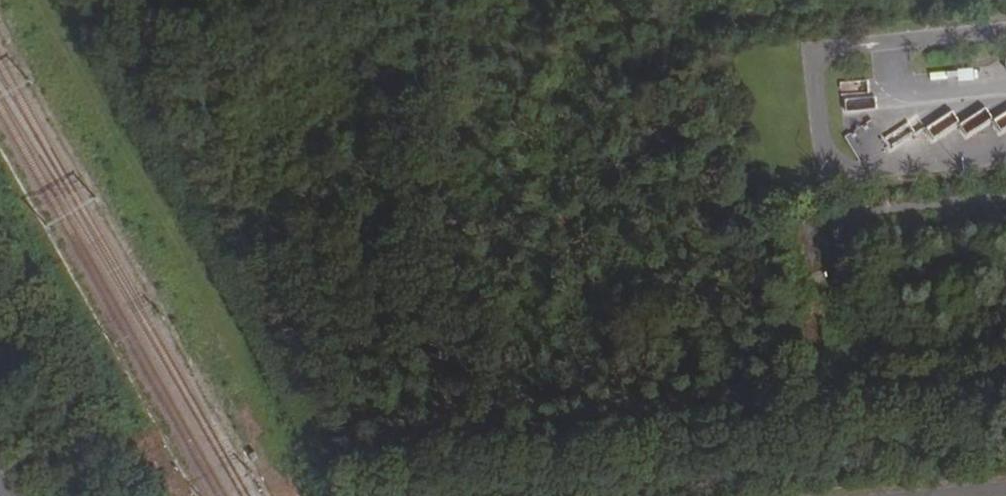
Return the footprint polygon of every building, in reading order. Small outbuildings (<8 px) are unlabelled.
[(1005,130),(1005,115),(997,120),(1003,132),(1005,130)] [(867,123),(846,138),(864,161),(885,145),(867,123)]
